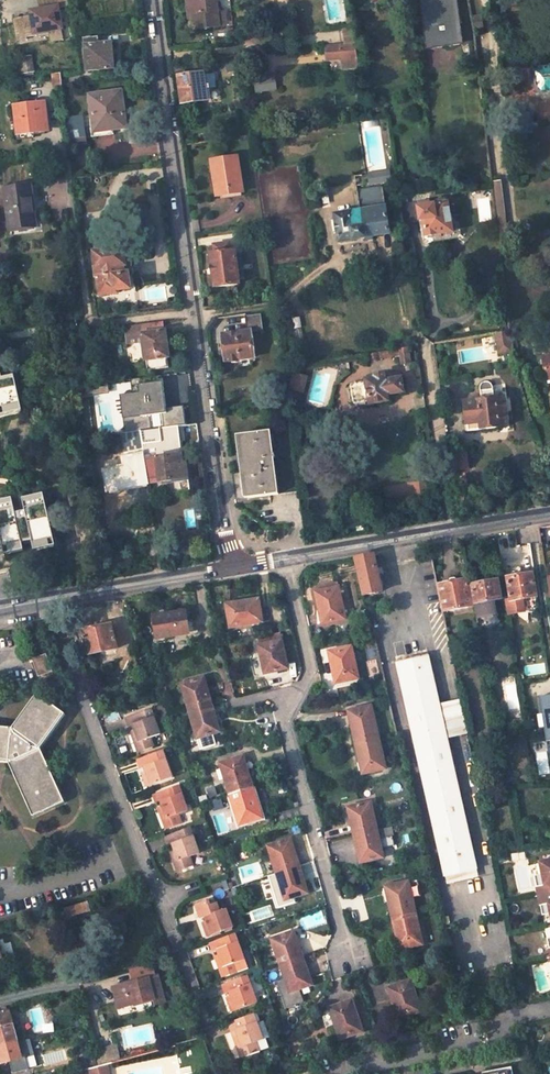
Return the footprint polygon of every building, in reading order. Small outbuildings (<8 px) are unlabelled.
[(12,18),(14,34),(24,32),(25,37),(26,37),(36,35),(36,32),(50,30),(52,39),(63,37),(57,8),(68,6),(67,0),(53,0),(54,7),(39,10),(36,11),(37,14),(32,15),(12,18)] [(39,10),(54,7),(53,0),(38,0),(39,10)] [(226,26),(225,14),(217,15),(215,0),(194,0),(196,18),(193,18),(194,29),(226,26)] [(454,0),(421,0),(426,44),(459,41),(454,0)] [(472,28),(482,26),(479,14),(470,16),(472,28)] [(345,44),(324,48),(326,61),(341,60),(342,69),(358,67),(352,27),(343,28),(345,44)] [(36,32),(36,35),(48,33),(50,42),(63,40),(63,37),(52,39),(50,30),(36,32)] [(24,32),(14,34),(16,41),(26,39),(26,37),(25,37),(24,32)] [(112,68),(109,44),(97,45),(96,37),(82,38),(83,47),(85,47),(87,70),(112,68)] [(29,55),(21,57),(24,72),(32,71),(29,55)] [(223,58),(224,71),(237,70),(235,57),(223,58)] [(535,69),(537,92),(549,91),(549,67),(535,69)] [(51,73),(53,88),(62,87),(60,72),(51,73)] [(206,101),(202,74),(177,77),(181,105),(206,101)] [(275,92),(273,78),(252,81),(254,95),(275,92)] [(119,91),(89,95),(92,117),(88,117),(90,137),(113,134),(112,129),(125,128),(119,91)] [(44,102),(14,105),(17,132),(47,128),(44,102)] [(84,137),(82,125),(80,125),(79,119),(68,121),(69,127),(67,127),(69,139),(84,137)] [(242,193),(236,158),(210,162),(216,197),(242,193)] [(370,185),(393,181),(391,169),(368,173),(370,185)] [(492,181),(495,231),(507,230),(505,181),(492,181)] [(35,185),(5,189),(10,229),(34,226),(30,199),(36,198),(35,185)] [(389,228),(382,187),(356,191),(360,215),(356,216),(355,212),(350,213),(350,212),(335,214),(339,242),(372,236),(371,231),(389,228)] [(405,223),(424,221),(426,236),(453,232),(448,204),(419,208),(418,202),(401,204),(405,223)] [(99,280),(101,295),(117,293),(117,291),(130,289),(128,274),(126,274),(123,250),(118,251),(115,238),(96,240),(98,253),(94,254),(97,269),(95,269),(97,281),(99,280)] [(215,254),(211,255),(215,287),(240,284),(239,279),(245,278),(241,255),(236,255),(236,251),(230,252),(229,243),(213,245),(215,254)] [(224,335),(228,361),(254,357),(250,331),(263,329),(260,313),(244,316),(246,331),(224,335)] [(147,360),(148,371),(169,367),(167,357),(169,357),(165,330),(164,331),(162,321),(141,324),(142,334),(141,334),(142,342),(145,360),(147,360)] [(142,334),(141,324),(126,326),(129,344),(142,342),(141,334),(142,334)] [(496,336),(499,358),(513,355),(511,343),(510,343),(509,335),(496,336)] [(400,353),(402,362),(410,361),(407,347),(399,348),(400,353)] [(377,358),(400,353),(399,348),(376,352),(377,358)] [(542,358),(543,369),(544,378),(549,377),(549,357),(542,358)] [(544,378),(543,369),(520,372),(523,390),(545,387),(544,382),(544,378)] [(130,379),(132,396),(137,396),(135,385),(141,384),(140,377),(130,379)] [(387,395),(404,393),(401,378),(399,379),(399,377),(376,381),(376,383),(367,385),(367,386),(351,389),(351,390),(349,390),(348,392),(349,401),(351,403),(353,403),(353,404),(368,402),(369,403),(387,401),(387,395)] [(107,390),(106,382),(85,384),(86,393),(107,390)] [(123,398),(125,414),(130,413),(133,431),(140,430),(152,429),(150,415),(162,414),(164,427),(176,426),(185,425),(183,406),(162,408),(160,397),(164,397),(163,382),(141,384),(135,385),(137,396),(132,396),(123,398)] [(468,431),(507,426),(503,397),(493,398),(492,389),(492,388),(491,385),(490,383),(487,382),(484,382),(482,383),(480,385),(479,387),(479,389),(479,391),(480,400),(464,402),(468,431)] [(86,393),(85,384),(72,386),(74,394),(86,393)] [(122,414),(125,432),(133,431),(130,413),(125,414),(122,414)] [(185,425),(176,426),(179,443),(198,440),(196,423),(185,425)] [(149,482),(188,474),(185,455),(182,455),(179,443),(176,426),(164,427),(152,429),(140,430),(149,482)] [(120,433),(126,466),(105,470),(109,489),(149,482),(140,430),(133,431),(125,432),(120,433)] [(270,433),(237,437),(244,499),(299,493),(295,466),(275,469),(270,433)] [(365,596),(382,592),(374,555),(356,558),(365,596)] [(521,596),(536,594),(532,574),(531,574),(531,572),(527,571),(521,572),(520,576),(507,578),(511,598),(505,599),(507,612),(523,610),(521,596)] [(473,603),(476,617),(495,613),(492,599),(501,598),(497,575),(472,580),(476,602),(473,603)] [(471,605),(466,580),(440,585),(445,609),(471,605)] [(338,587),(315,592),(323,624),(342,619),(339,604),(342,603),(338,587)] [(257,599),(226,604),(230,625),(245,622),(246,625),(262,622),(257,599)] [(187,611),(155,617),(159,637),(175,635),(176,637),(191,634),(187,611)] [(112,624),(83,631),(88,654),(117,648),(117,646),(127,644),(122,625),(112,627),(112,624)] [(288,667),(280,640),(258,645),(262,659),(265,659),(268,672),(288,667)] [(352,646),(329,651),(336,683),(356,678),(352,663),(355,662),(352,646)] [(475,868),(429,655),(398,662),(445,875),(475,868)] [(52,671),(46,656),(34,659),(40,675),(52,671)] [(213,705),(205,678),(186,683),(191,701),(188,702),(191,711),(213,705)] [(34,817),(66,803),(42,748),(65,714),(38,695),(15,729),(0,728),(0,763),(10,764),(34,817)] [(540,697),(547,742),(549,741),(549,695),(540,697)] [(203,737),(221,731),(213,705),(191,711),(194,720),(197,719),(203,737)] [(368,708),(349,712),(356,744),(379,738),(375,723),(372,724),(368,708)] [(161,734),(151,709),(127,718),(130,726),(134,725),(136,732),(143,750),(154,746),(151,738),(161,734)] [(522,727),(521,719),(514,720),(515,729),(522,727)] [(139,751),(143,750),(136,732),(132,734),(139,751)] [(356,744),(363,775),(383,771),(379,755),(382,754),(379,738),(356,744)] [(172,777),(163,751),(138,760),(141,768),(145,767),(147,771),(151,785),(172,777)] [(253,787),(243,757),(223,763),(229,779),(226,779),(230,794),(253,787)] [(148,786),(151,785),(147,771),(143,773),(148,786)] [(188,812),(179,786),(154,795),(157,804),(161,802),(164,810),(171,829),(182,824),(179,816),(188,812)] [(243,825),(263,819),(253,787),(230,794),(235,810),(238,809),(243,825)] [(368,805),(349,809),(355,837),(377,831),(375,822),(373,823),(368,805)] [(167,830),(171,829),(164,810),(160,812),(167,830)] [(199,854),(191,829),(166,838),(169,846),(173,844),(176,852),(182,870),(193,867),(190,857),(199,854)] [(355,837),(362,864),(381,860),(377,841),(379,840),(377,831),(355,837)] [(299,867),(291,840),(273,846),(278,862),(275,863),(278,874),(299,867)] [(178,872),(182,870),(176,852),(171,854),(178,872)] [(540,862),(542,874),(544,885),(536,886),(538,896),(549,893),(549,860),(540,862)] [(289,900),(308,894),(299,867),(278,874),(281,883),(284,883),(289,900)] [(542,874),(534,876),(536,886),(544,885),(542,874)] [(406,883),(386,888),(394,920),(416,914),(412,899),(410,899),(406,883)] [(538,896),(540,905),(548,904),(549,912),(549,893),(538,896)] [(66,918),(90,911),(87,902),(64,909),(66,918)] [(217,904),(199,911),(203,919),(207,918),(208,922),(213,935),(234,928),(227,909),(221,911),(217,904)] [(540,905),(542,915),(549,914),(549,912),(548,904),(540,905)] [(394,920),(401,951),(420,947),(417,931),(420,930),(416,914),(394,920)] [(209,937),(213,935),(208,922),(204,924),(209,937)] [(304,959),(296,933),(277,938),(283,956),(279,957),(282,966),(304,959)] [(246,960),(236,935),(212,944),(215,953),(219,951),(222,959),(228,976),(239,972),(236,963),(246,960)] [(224,978),(228,976),(222,959),(218,960),(224,978)] [(294,991),(312,985),(304,959),(282,966),(285,975),(288,974),(294,991)] [(158,977),(114,989),(119,1009),(154,1000),(155,1005),(164,1002),(158,977)] [(259,1004),(249,977),(224,986),(227,994),(231,992),(233,998),(238,1011),(259,1004)] [(410,983),(391,989),(399,1019),(421,1013),(417,998),(415,999),(410,983)] [(234,1013),(238,1011),(233,998),(229,999),(234,1013)] [(354,1015),(349,1000),(330,1006),(332,1011),(323,1013),(327,1028),(336,1026),(339,1036),(361,1030),(357,1014),(354,1015)] [(4,1063),(11,1062),(22,1059),(16,1042),(12,1025),(16,1024),(13,1013),(11,1013),(10,1011),(0,1014),(0,1049),(4,1063)] [(255,1016),(230,1025),(233,1033),(237,1032),(240,1040),(246,1056),(261,1052),(258,1042),(264,1040),(255,1016)] [(118,1050),(113,1034),(105,1036),(110,1052),(118,1050)] [(16,1042),(22,1059),(27,1057),(35,1055),(31,1039),(16,1042)] [(242,1058),(246,1056),(240,1040),(236,1041),(242,1058)] [(11,1062),(14,1073),(15,1073),(30,1069),(27,1057),(22,1059),(11,1062)] [(88,1069),(89,1073),(119,1073),(116,1061),(88,1069)]
